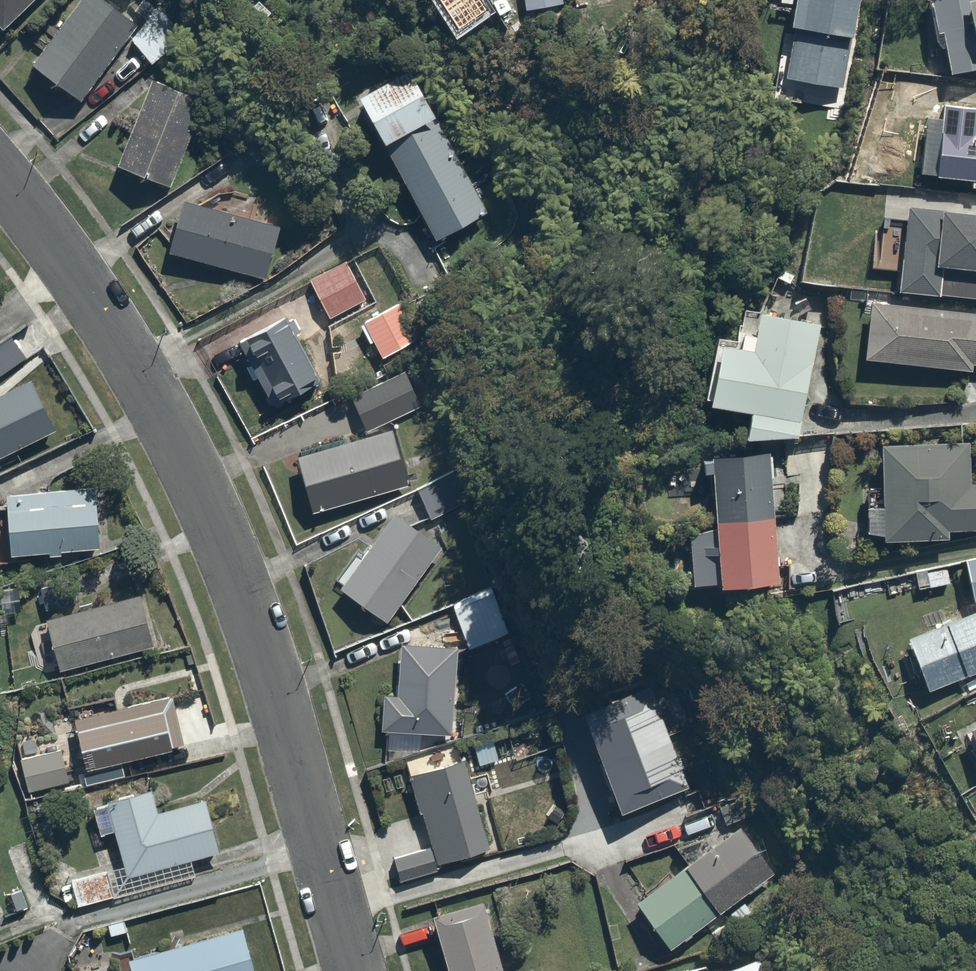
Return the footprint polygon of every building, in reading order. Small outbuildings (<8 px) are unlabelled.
[(13,31),(45,0),(0,0),(0,18),(13,31)] [(111,0),(76,0),(35,62),(88,97),(140,19),(111,0)] [(526,12),(565,6),(565,0),(525,0),(526,12)] [(783,80),(849,92),(866,0),(798,0),(783,80)] [(946,77),(975,72),(975,0),(933,0),(946,77)] [(162,61),(164,28),(151,17),(134,37),(150,61),(162,61)] [(493,211),(416,67),(361,96),(438,240),(493,211)] [(946,77),(901,73),(898,110),(925,112),(943,114),(944,103),(946,77)] [(210,94),(155,74),(121,165),(176,185),(210,94)] [(925,112),(919,180),(975,185),(975,106),(944,103),(943,114),(925,112)] [(286,226),(185,198),(171,250),(272,277),(286,226)] [(912,201),(910,220),(896,219),(892,262),(906,263),(904,286),(945,290),(948,262),(975,265),(975,207),(912,201)] [(352,259),(310,282),(329,315),(370,292),(352,259)] [(405,299),(363,320),(383,360),(425,339),(405,299)] [(867,363),(975,372),(975,308),(872,299),(867,363)] [(731,339),(719,403),(757,410),(753,431),(801,440),(823,321),(764,311),(758,344),(731,339)] [(323,377),(296,316),(244,339),(270,399),(323,377)] [(0,346),(0,379),(33,359),(18,334),(0,346)] [(408,374),(355,391),(367,426),(419,409),(408,374)] [(0,401),(0,459),(65,429),(43,382),(0,401)] [(397,428),(302,451),(316,508),(410,485),(397,428)] [(881,448),(881,492),(866,492),(866,539),(881,539),(881,546),(949,546),(949,532),(975,532),(975,486),(971,486),(971,449),(881,448)] [(774,449),(707,453),(709,475),(719,474),(726,585),(782,581),(774,449)] [(29,490),(17,462),(0,470),(0,499),(2,504),(0,504),(0,524),(16,523),(17,559),(104,555),(102,487),(29,490)] [(463,472),(421,488),(431,514),(473,498),(463,472)] [(453,545),(403,505),(341,583),(390,622),(453,545)] [(975,599),(975,556),(967,558),(975,599)] [(78,580),(42,587),(46,609),(82,602),(78,580)] [(493,590),(452,601),(464,644),(505,633),(493,590)] [(151,594),(48,614),(58,668),(162,647),(151,594)] [(911,631),(931,688),(975,672),(975,608),(911,631)] [(455,735),(458,637),(403,635),(401,692),(387,692),(385,733),(455,735)] [(649,680),(584,705),(625,810),(690,784),(649,680)] [(75,722),(86,773),(103,769),(105,780),(128,775),(126,764),(186,750),(174,699),(75,722)] [(467,739),(408,755),(433,844),(395,855),(402,880),(443,869),(441,862),(496,847),(467,739)] [(67,743),(22,754),(31,789),(76,778),(67,743)] [(159,786),(99,801),(107,836),(121,832),(129,864),(74,877),(80,903),(198,874),(193,855),(218,849),(205,797),(164,807),(159,786)] [(749,818),(644,896),(681,946),(786,868),(749,818)] [(440,905),(453,970),(505,970),(490,896),(440,905)] [(134,952),(139,970),(262,970),(250,923),(134,952)] [(730,970),(766,970),(763,961),(730,970)]
